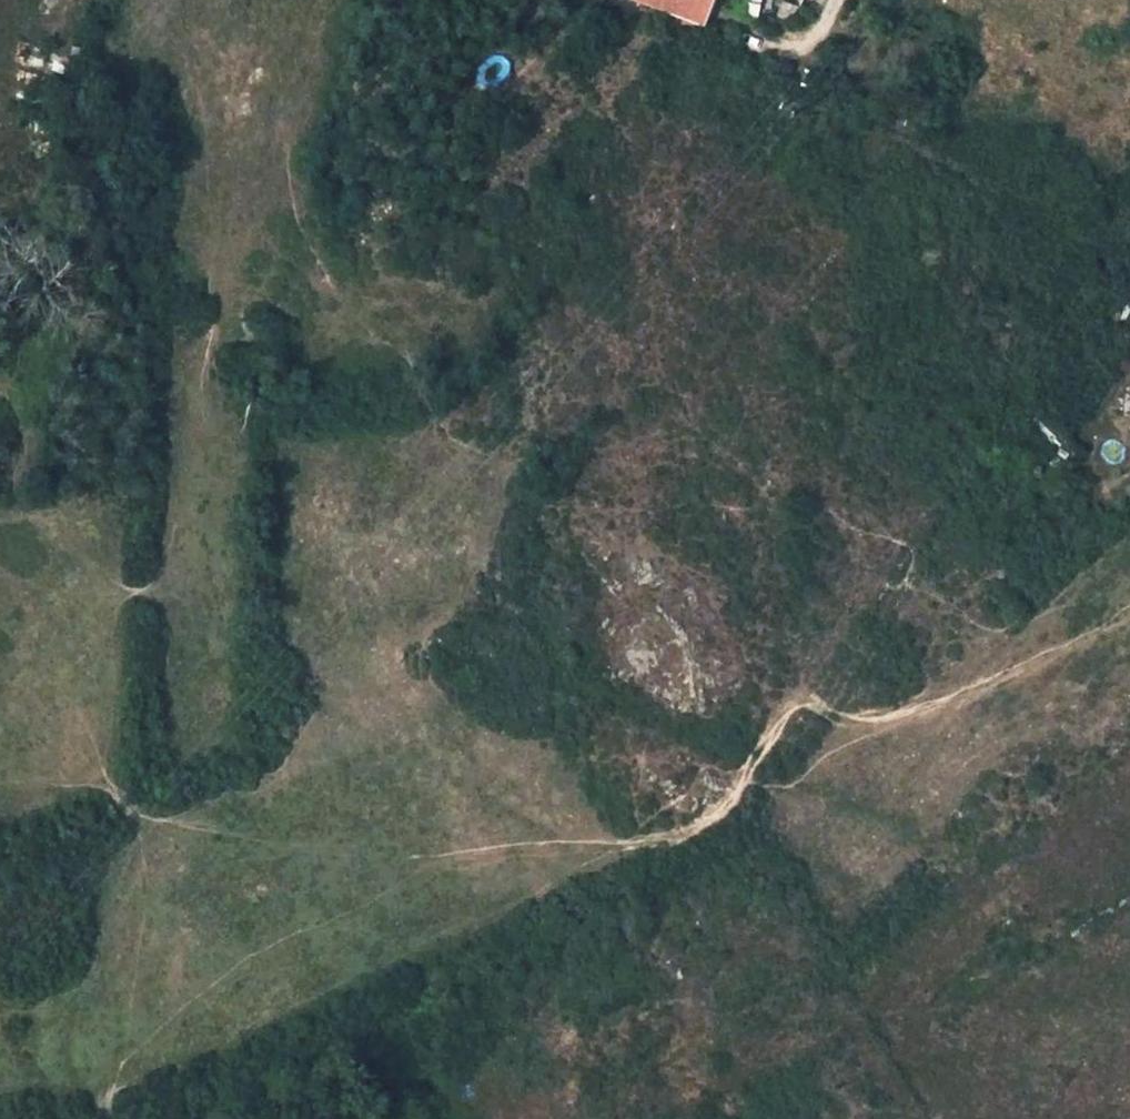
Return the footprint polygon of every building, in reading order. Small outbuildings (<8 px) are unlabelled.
[(632,2),(699,27),(710,0),(632,0),(632,2)]
